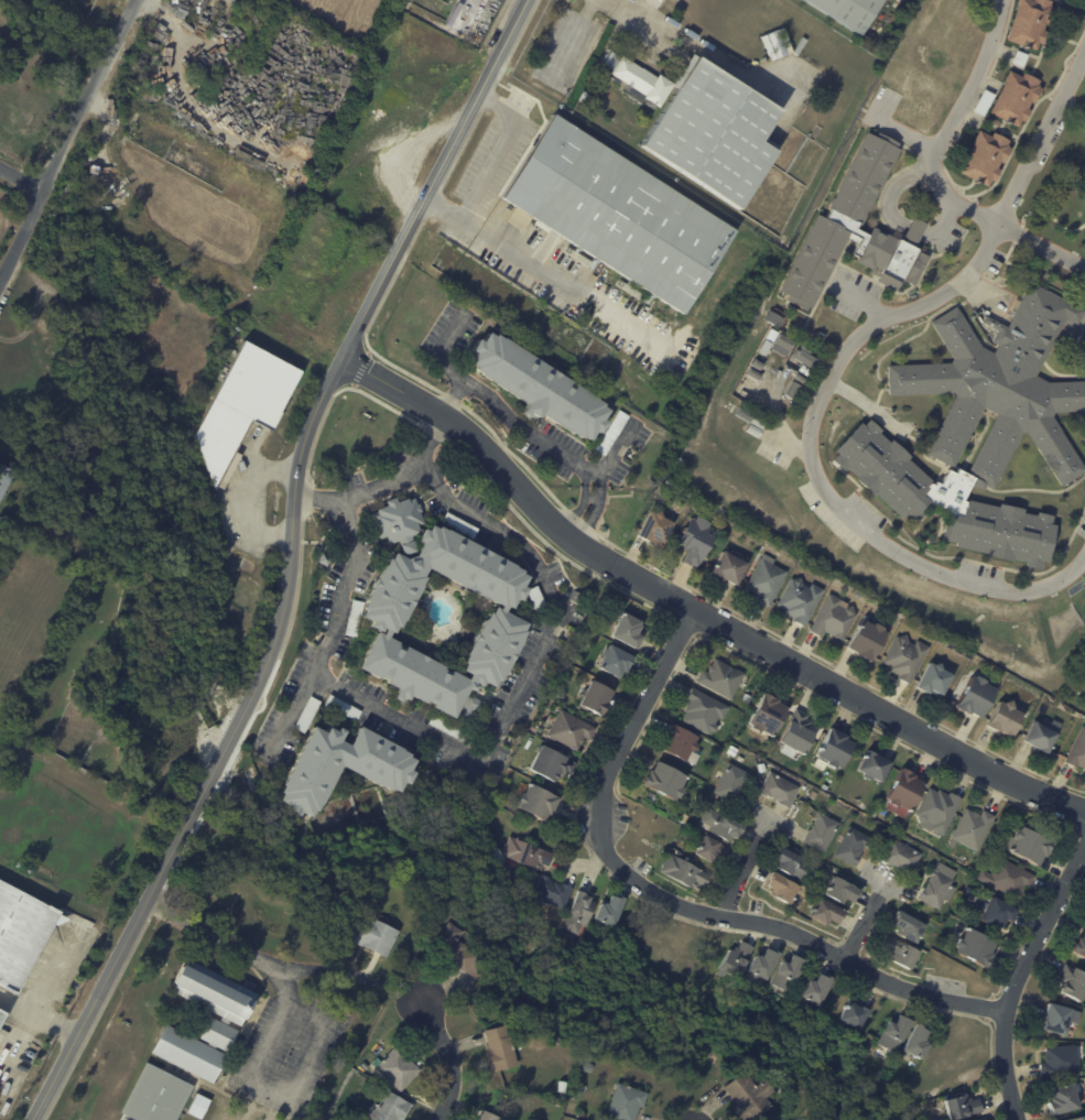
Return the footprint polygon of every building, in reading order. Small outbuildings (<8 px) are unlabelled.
[(860,35),(805,0),(883,0),(860,35)] [(1003,39),(1017,0),(1048,0),(1051,1),(1034,50),(1003,39)] [(1016,50),(1027,55),(1021,66),(1010,62),(1016,50)] [(695,54),(781,110),(761,141),(777,151),(739,209),(640,145),(676,89),(672,86),(659,106),(655,104),(653,108),(644,102),(647,98),(644,97),(645,95),(610,73),(612,69),(606,65),(615,53),(620,57),(622,54),(642,67),(643,67),(658,76),(660,73),(674,83),(694,53),(695,54)] [(1008,69),(1020,76),(1022,73),(1039,80),(1037,85),(1041,87),(1022,128),(988,111),(1008,69)] [(983,89),(992,95),(981,116),(972,110),(983,89)] [(577,99),(583,90),(588,94),(582,102),(577,99)] [(607,267),(501,198),(554,115),(735,231),(682,314),(607,267)] [(978,130),(990,135),(991,132),(1008,140),(1005,145),(1010,148),(989,187),(957,171),(978,130)] [(878,132),(899,143),(897,148),(900,149),(860,225),(858,224),(856,228),(868,235),(872,227),(890,236),(893,230),(900,233),(898,239),(901,240),(908,226),(913,217),(925,224),(921,231),(915,242),(925,248),(922,253),(927,255),(913,285),(901,279),(894,291),(876,281),(881,270),(875,267),(872,270),(855,260),(856,258),(851,254),(857,244),(846,239),(811,307),(807,305),(805,309),(785,300),(788,295),(778,291),(817,215),(825,219),(831,209),(827,207),(833,198),(835,195),(834,194),(866,131),(876,137),(878,132)] [(1045,382),(1084,380),(1084,410),(1051,412),(1049,416),(1082,470),(1056,486),(1022,433),(1018,433),(988,489),(980,485),(978,490),(967,483),(958,500),(962,502),(963,499),(995,507),(995,503),(1019,509),(1019,512),(1032,515),(1032,512),(1049,515),(1046,524),(1051,524),(1043,563),(1038,562),(1037,569),(1021,566),(1022,562),(1008,558),(1007,561),(984,556),(985,554),(951,547),(951,543),(937,540),(942,523),(947,525),(950,516),(923,503),(916,510),(919,512),(908,524),(899,515),(897,518),(872,494),(871,496),(853,479),(854,478),(843,468),(840,469),(829,459),(835,454),(832,450),(857,422),(860,425),(866,418),(878,429),(876,432),(887,442),(889,439),(907,456),(904,459),(926,479),(924,481),(931,486),(932,481),(936,485),(944,469),(952,474),(954,468),(962,474),(994,414),(979,406),(948,468),(922,454),(951,396),(950,392),(886,395),(885,365),(947,362),(950,358),(926,322),(953,306),(978,346),(990,352),(995,345),(988,340),(994,329),(978,322),(981,315),(1003,327),(1028,282),(1061,300),(1081,309),(1073,324),(1063,318),(1032,376),(1045,382)] [(478,316),(487,323),(467,351),(457,345),(477,316),(478,316)] [(759,351),(772,328),(779,333),(767,356),(759,351)] [(507,338),(599,399),(606,403),(604,405),(610,410),(605,420),(609,422),(601,433),(597,431),(592,439),(585,435),(584,437),(576,433),(575,434),(543,412),(540,417),(532,412),(529,416),(524,413),(530,404),(477,369),(478,366),(471,361),(478,352),(474,350),(480,339),(485,341),(491,331),(497,336),(498,334),(506,339),(507,338)] [(782,334),(795,341),(786,356),(773,348),(782,334)] [(272,426),(256,417),(253,421),(251,420),(235,452),(242,456),(225,490),(216,486),(214,490),(194,436),(245,341),(303,372),(273,426),(272,426)] [(802,348),(804,344),(813,349),(810,354),(802,348)] [(798,349),(801,351),(802,349),(820,360),(813,369),(796,358),(798,357),(793,355),(798,349)] [(764,365),(761,370),(753,366),(757,359),(764,362),(764,365)] [(800,370),(803,365),(812,371),(807,377),(800,370)] [(752,369),(763,374),(759,381),(748,374),(751,368),(752,369)] [(796,378),(800,373),(807,379),(804,384),(795,379),(796,378)] [(784,395),(792,382),(802,388),(794,401),(784,395)] [(629,415),(630,416),(606,456),(596,449),(620,411),(629,415)] [(767,423),(763,429),(751,422),(755,416),(767,423)] [(748,429),(751,424),(762,431),(759,436),(748,429)] [(14,474),(0,503),(0,464),(15,471),(14,474)] [(369,512),(376,510),(375,509),(386,504),(384,500),(393,497),(395,501),(406,498),(406,499),(413,497),(415,503),(417,502),(420,510),(417,511),(422,522),(415,524),(419,532),(409,535),(414,550),(401,554),(397,540),(387,543),(384,535),(378,537),(369,512)] [(445,510),(476,526),(470,536),(440,520),(445,510)] [(659,544),(652,541),(651,542),(639,536),(651,511),(655,513),(662,511),(664,518),(674,523),(662,546),(659,544)] [(703,519),(713,523),(709,529),(717,532),(698,568),(692,565),(692,566),(684,562),(688,553),(685,551),(686,547),(679,544),(692,519),(696,522),(698,516),(703,519)] [(440,525),(446,529),(447,528),(516,564),(514,565),(522,569),(521,572),(528,576),(522,585),(527,588),(521,599),(517,597),(511,607),(508,606),(504,610),(528,622),(523,629),(527,630),(522,639),(523,639),(503,674),(500,681),(498,679),(493,686),(484,681),(481,686),(480,685),(476,693),(468,688),(453,718),(432,707),(433,705),(426,700),(425,703),(410,695),(408,699),(406,699),(404,703),(400,699),(399,702),(393,698),(398,688),(386,682),(387,679),(380,676),(379,678),(358,667),(378,630),(368,626),(371,621),(360,616),(365,608),(362,607),(366,600),(365,599),(383,564),(383,565),(388,557),(390,558),(393,552),(405,558),(415,555),(422,542),(417,539),(423,528),(427,530),(431,524),(437,528),(438,525),(440,525)] [(731,554),(749,564),(737,586),(727,579),(725,583),(717,578),(719,576),(713,573),(725,551),(731,554)] [(332,558),(327,567),(318,563),(323,554),(332,558)] [(770,607),(758,600),(761,595),(760,595),(758,595),(755,594),(755,591),(748,588),(759,566),(757,565),(760,559),(762,559),(764,554),(777,559),(774,564),(789,572),(770,607)] [(803,580),(804,585),(811,588),(813,584),(825,590),(806,627),(794,621),(795,618),(784,612),(785,609),(779,606),(793,578),(795,579),(802,577),(803,580)] [(546,611),(538,615),(529,590),(539,586),(549,611),(546,611)] [(834,635),(826,631),(823,637),(811,631),(831,594),(843,600),(840,605),(847,608),(854,606),(856,613),(858,615),(844,641),(834,635)] [(351,597),(362,599),(355,634),(344,632),(351,597)] [(642,624),(642,626),(643,627),(638,634),(643,638),(637,650),(611,637),(625,612),(643,622),(642,624)] [(872,661),(858,654),(859,652),(849,646),(864,618),(875,624),(876,622),(886,627),(885,629),(888,631),(872,661)] [(911,638),(913,631),(920,634),(916,641),(911,638)] [(909,683),(899,678),(900,675),(890,670),(891,667),(883,663),(898,635),(901,638),(908,635),(910,642),(915,645),(918,641),(931,648),(911,684),(909,683)] [(634,659),(627,674),(623,672),(620,678),(599,667),(604,657),(603,656),(607,648),(609,649),(610,645),(634,657),(634,659)] [(745,674),(731,699),(696,681),(703,670),(708,673),(709,672),(708,670),(710,666),(713,665),(716,659),(737,671),(738,670),(744,673),(744,674),(745,674)] [(943,695),(942,695),(941,697),(931,692),(930,694),(918,687),(931,662),(934,664),(941,662),(943,668),(954,675),(943,695)] [(994,698),(983,718),(973,714),(972,716),(957,708),(974,676),(977,678),(978,676),(988,682),(987,684),(998,689),(994,698)] [(612,694),(608,702),(609,703),(601,717),(579,705),(584,698),(581,696),(584,689),(586,689),(587,689),(593,681),(614,693),(612,694)] [(718,718),(716,722),(718,730),(710,731),(709,733),(683,719),(686,711),(684,710),(690,700),(686,698),(693,687),(729,707),(724,718),(719,716),(718,718)] [(742,700),(746,693),(752,695),(748,704),(742,700)] [(777,699),(780,700),(779,703),(788,707),(772,736),(761,730),(760,731),(752,727),(753,725),(749,722),(764,693),(777,699)] [(358,719),(357,721),(326,705),(330,695),(362,711),(358,719)] [(313,697),(323,703),(306,733),(296,728),(313,697)] [(456,722),(469,697),(484,704),(477,715),(474,714),(467,728),(456,722)] [(1013,703),(1016,708),(1015,709),(1024,715),(1013,737),(1000,731),(1000,732),(988,726),(1000,702),(1006,704),(1006,703),(1012,700),(1013,703)] [(798,710),(809,716),(809,717),(811,718),(810,721),(811,722),(807,729),(815,732),(804,753),(796,749),(792,758),(780,752),(784,743),(780,740),(796,709),(798,710)] [(596,730),(590,740),(585,738),(584,739),(584,741),(583,744),(581,746),(577,752),(574,750),(573,751),(550,738),(550,737),(549,737),(562,710),(597,729),(596,730)] [(1040,750),(1039,749),(1038,751),(1031,748),(1032,744),(1024,740),(1034,720),(1048,728),(1052,718),(1060,722),(1054,731),(1057,733),(1048,753),(1040,750)] [(690,753),(685,760),(661,748),(665,740),(666,741),(669,737),(668,736),(674,724),(698,737),(695,742),(696,742),(698,749),(692,751),(691,750),(690,753)] [(1066,762),(1084,726),(1084,769),(1079,765),(1078,769),(1066,762)] [(334,731),(337,733),(339,729),(346,732),(340,742),(350,747),(360,728),(403,751),(403,752),(411,755),(409,758),(416,761),(411,772),(415,774),(409,786),(404,784),(399,794),(392,791),(391,792),(384,789),(383,790),(341,768),(321,806),(317,813),(314,812),(311,819),(301,814),(299,818),(286,812),(289,807),(279,802),(282,795),(280,794),(284,786),(283,786),(314,728),(326,735),(328,729),(334,731)] [(832,728),(848,737),(846,739),(855,743),(842,769),(837,766),(836,769),(827,764),(828,762),(816,755),(831,728),(832,728)] [(577,764),(572,776),(568,774),(566,779),(561,775),(556,783),(531,771),(540,753),(538,752),(542,746),(577,763),(577,764)] [(881,757),(892,762),(881,782),(874,779),(872,782),(862,778),(865,773),(858,770),(869,750),(881,757)] [(686,776),(681,786),(683,787),(679,797),(675,796),(674,800),(642,783),(648,773),(650,769),(652,770),(657,761),(686,775),(686,776)] [(766,762),(767,770),(760,772),(758,764),(766,762)] [(745,786),(744,787),(742,786),(739,793),(740,793),(735,803),(714,792),(729,763),(750,774),(745,786)] [(912,770),(918,773),(916,776),(926,781),(912,809),(910,808),(905,817),(887,807),(891,798),(888,796),(903,765),(912,770)] [(789,808),(778,802),(779,802),(773,798),(773,797),(771,796),(771,797),(767,795),(767,796),(759,793),(770,772),(800,789),(789,808)] [(560,801),(552,816),(549,815),(544,823),(519,809),(521,805),(519,804),(523,795),(525,796),(532,785),(560,800),(560,801)] [(941,791),(950,795),(951,792),(963,798),(944,835),(931,828),(930,830),(919,825),(920,823),(919,815),(916,814),(930,787),(937,792),(940,790),(941,791)] [(745,828),(738,839),(733,837),(730,841),(708,829),(709,826),(701,820),(707,807),(723,816),(724,814),(746,826),(745,828)] [(874,807),(879,811),(876,816),(870,814),(874,807)] [(968,809),(974,812),(976,812),(979,813),(980,815),(981,816),(984,809),(996,816),(978,850),(957,840),(952,838),(953,836),(952,835),(955,829),(956,829),(967,808),(968,809)] [(835,834),(825,852),(804,840),(811,830),(814,825),(815,825),(815,824),(814,824),(816,819),(815,819),(820,812),(840,824),(835,834)] [(680,820),(683,814),(688,816),(685,824),(680,820)] [(867,845),(867,846),(866,845),(865,848),(864,847),(862,849),(864,849),(860,855),(861,856),(856,866),(835,855),(849,826),(871,838),(867,845)] [(1043,855),(1038,866),(1001,846),(1006,836),(1011,839),(1017,829),(1019,830),(1021,826),(1052,842),(1045,856),(1043,855)] [(517,837),(524,840),(534,845),(552,851),(546,863),(539,861),(535,868),(501,853),(503,848),(502,848),(504,842),(506,842),(509,834),(517,837)] [(730,850),(725,862),(716,858),(714,862),(696,853),(706,834),(721,841),(720,842),(731,848),(730,850)] [(885,835),(891,838),(888,846),(881,844),(885,835)] [(904,871),(904,870),(900,868),(900,869),(881,859),(893,837),(923,853),(912,874),(904,871)] [(777,852),(781,845),(801,855),(800,858),(812,863),(803,881),(791,874),(791,873),(778,866),(781,860),(774,858),(777,852)] [(710,877),(705,887),(696,882),(693,889),(660,871),(670,852),(712,876),(710,877)] [(1037,876),(1030,888),(1024,884),(1024,885),(1024,888),(1024,891),(1021,891),(1018,899),(978,878),(983,869),(992,874),(1001,857),(1037,876)] [(948,890),(940,909),(919,899),(924,887),(925,888),(931,877),(930,876),(933,869),(952,879),(947,887),(951,888),(948,890)] [(800,885),(791,904),(771,894),(773,888),(766,884),(772,871),(800,885)] [(837,876),(862,889),(855,902),(847,898),(844,902),(825,892),(835,874),(837,876)] [(561,884),(562,885),(562,884),(573,889),(565,911),(533,899),(542,876),(550,879),(550,880),(561,884)] [(15,992),(0,984),(0,880),(58,911),(15,992)] [(974,891),(973,894),(966,892),(968,885),(975,889),(974,891)] [(589,898),(592,899),(590,902),(596,903),(587,927),(583,926),(578,936),(563,929),(569,911),(571,912),(578,892),(587,895),(586,896),(589,898)] [(846,913),(839,924),(832,920),(828,925),(811,915),(821,896),(847,910),(846,913)] [(1018,912),(1012,921),(1007,918),(1002,926),(1001,926),(1000,929),(981,918),(987,909),(981,906),(985,901),(990,903),(994,896),(1019,909),(1018,912)] [(623,899),(626,900),(615,928),(595,921),(601,904),(605,906),(606,904),(609,905),(611,898),(618,900),(619,898),(623,899)] [(382,954),(347,937),(360,911),(400,929),(387,957),(382,954)] [(897,932),(899,927),(891,923),(898,911),(925,926),(916,944),(897,933),(897,932)] [(463,929),(457,938),(468,945),(466,947),(477,955),(476,957),(486,964),(476,979),(430,949),(448,921),(463,929)] [(997,940),(991,953),(994,953),(987,967),(955,952),(957,947),(955,946),(959,937),(963,938),(967,927),(997,940)] [(1082,938),(1084,932),(1084,958),(1072,950),(1079,937),(1082,938)] [(910,969),(891,959),(892,956),(888,953),(889,950),(882,947),(888,936),(901,943),(902,942),(920,950),(910,969)] [(745,945),(753,949),(738,979),(719,969),(730,950),(734,953),(735,950),(738,953),(742,944),(745,945)] [(769,948),(773,950),(774,948),(781,953),(767,979),(766,979),(764,980),(761,979),(758,985),(748,980),(752,971),(749,969),(757,954),(760,956),(760,955),(763,956),(768,947),(769,948)] [(796,956),(806,961),(790,993),(771,983),(783,960),(790,964),(794,955),(796,956)] [(193,1088),(176,1119),(139,1119),(122,1111),(147,1063),(188,1084),(194,1073),(152,1052),(166,1023),(208,1044),(209,1042),(200,1037),(211,1015),(220,1020),(223,1015),(174,991),(178,983),(174,981),(184,961),(187,964),(189,958),(245,986),(257,992),(240,1024),(230,1020),(228,1024),(238,1030),(227,1051),(217,1045),(216,1048),(227,1054),(213,1083),(200,1077),(194,1089),(193,1088)] [(1074,967),(1084,973),(1084,997),(1084,998),(1082,1002),(1061,991),(1064,983),(1060,980),(1061,977),(1059,976),(1064,964),(1073,968),(1074,967)] [(823,975),(827,977),(828,976),(836,979),(822,1005),(802,996),(811,980),(814,981),(814,980),(816,981),(821,974),(823,975)] [(858,1005),(862,1008),(864,1005),(870,1010),(860,1029),(840,1019),(850,1001),(858,1005)] [(1070,1010),(1067,1021),(1068,1022),(1067,1029),(1066,1029),(1064,1034),(1041,1029),(1043,1020),(1039,1019),(1041,1013),(1043,1014),(1046,1002),(1071,1009),(1070,1010)] [(904,1014),(914,1020),(898,1052),(879,1042),(891,1019),(897,1022),(901,1013),(904,1014)] [(518,1034),(519,1033),(521,1044),(513,1046),(519,1064),(492,1072),(487,1053),(491,1052),(485,1031),(507,1024),(510,1036),(518,1034)] [(921,1025),(926,1029),(926,1030),(931,1032),(925,1041),(927,1042),(927,1043),(930,1045),(922,1059),(904,1051),(919,1024),(921,1025)] [(411,1061),(421,1069),(402,1091),(376,1068),(395,1046),(411,1061)] [(1048,1047),(1084,1046),(1084,1059),(1081,1059),(1082,1076),(1042,1077),(1042,1063),(1048,1063),(1046,1061),(1046,1056),(1048,1055),(1048,1047)] [(579,1070),(581,1061),(594,1064),(592,1073),(579,1070)] [(772,1105),(752,1119),(743,1119),(736,1110),(733,1106),(738,1101),(726,1087),(747,1070),(758,1084),(766,1077),(777,1090),(768,1098),(772,1105)] [(558,1092),(560,1081),(567,1083),(566,1092),(558,1092)] [(641,1105),(636,1119),(622,1119),(607,1114),(618,1081),(650,1092),(645,1106),(644,1106),(641,1105)] [(1076,1084),(1082,1107),(1054,1114),(1050,1100),(1053,1100),(1052,1096),(1054,1096),(1053,1088),(1075,1081),(1076,1084)] [(414,1105),(404,1119),(372,1119),(373,1117),(367,1112),(372,1103),(378,1107),(389,1088),(414,1105)] [(200,1119),(187,1112),(196,1094),(210,1101),(200,1119)] [(979,1100),(983,1111),(950,1119),(945,1099),(965,1094),(966,1098),(970,1097),(972,1100),(979,1098),(979,1100)] [(502,1118),(501,1119),(478,1119),(482,1109),(502,1118)]
